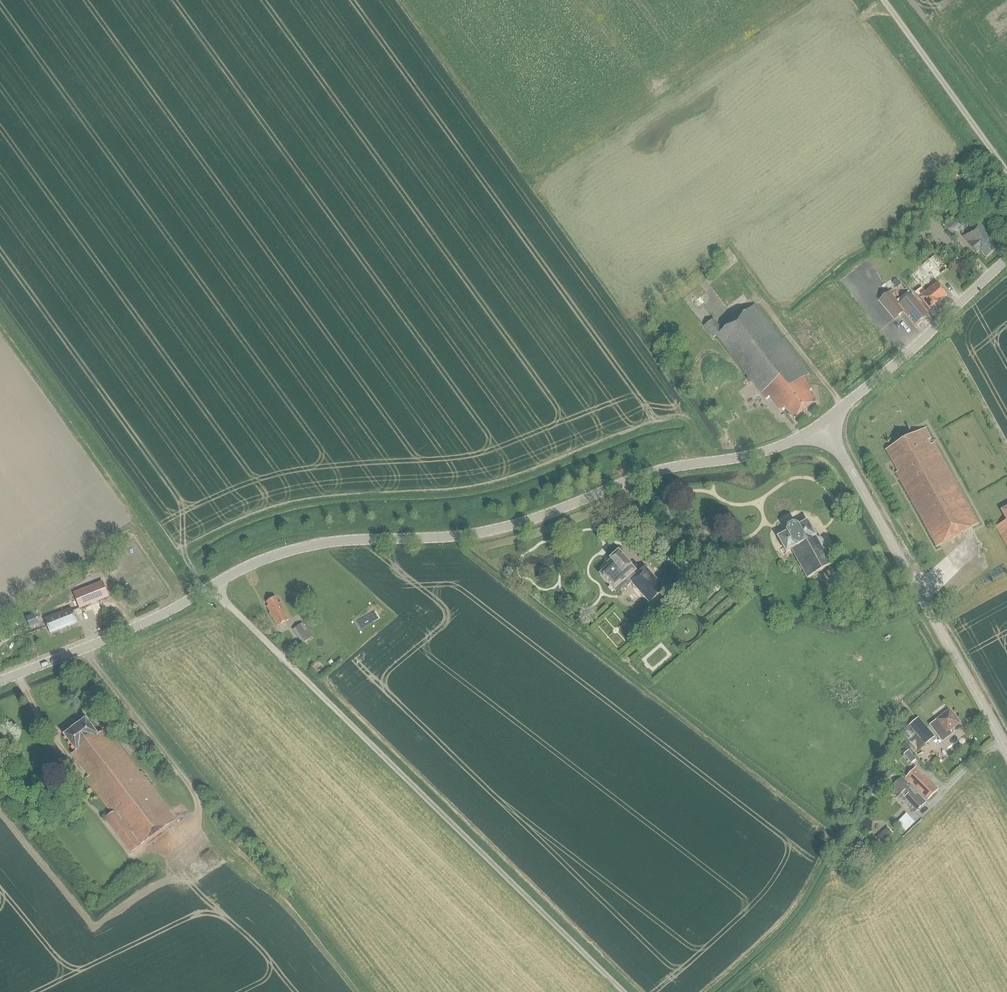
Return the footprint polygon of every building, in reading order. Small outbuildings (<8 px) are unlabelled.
[(965,224),(957,215),(945,226),(953,235),(965,224)] [(987,259),(998,250),(994,245),(996,244),(980,224),(963,238),(977,255),(980,251),(987,259)] [(934,281),(946,271),(934,256),(908,276),(920,291),(916,294),(927,307),(925,309),(927,312),(947,297),(934,281)] [(897,279),(892,283),(897,288),(902,284),(897,279)] [(701,305),(711,298),(700,283),(690,291),(701,305)] [(908,291),(896,301),(900,305),(912,296),(908,291)] [(927,315),(912,296),(900,305),(896,301),(890,293),(880,301),(894,319),(904,310),(909,317),(911,316),(917,323),(927,315)] [(717,336),(763,394),(768,400),(771,398),(782,411),(786,409),(795,420),(819,401),(811,392),(814,390),(809,384),(808,378),(808,375),(809,374),(755,305),(722,331),(713,320),(704,327),(713,338),(717,336)] [(936,547),(977,525),(925,429),(885,450),(897,472),(895,473),(936,547)] [(823,549),(824,544),(822,540),(817,538),(816,537),(816,536),(808,521),(798,526),(793,524),(789,527),(787,532),(778,537),(784,548),(781,550),(784,555),(792,550),(807,579),(831,565),(822,549),(823,549)] [(613,563),(600,575),(607,583),(608,583),(615,590),(624,582),(627,585),(628,586),(632,583),(650,604),(666,590),(645,567),(635,576),(633,574),(636,571),(619,552),(618,553),(617,552),(610,558),(611,559),(611,560),(613,563)] [(940,566),(949,558),(945,554),(936,561),(940,566)] [(114,564),(106,568),(110,574),(117,570),(114,564)] [(961,590),(966,585),(961,580),(962,579),(958,575),(952,580),(961,590)] [(103,582),(73,593),(80,609),(109,598),(103,582)] [(278,626),(290,620),(281,603),(279,604),(275,598),(268,602),(269,606),(267,607),(278,626)] [(50,634),(77,623),(71,609),(44,620),(50,634)] [(31,627),(41,624),(37,614),(28,617),(31,627)] [(312,638),(303,623),(293,630),(302,644),(312,638)] [(950,731),(960,723),(950,709),(936,720),(929,726),(942,743),(952,735),(950,731)] [(909,726),(926,745),(935,737),(918,718),(909,726)] [(131,853),(176,821),(170,813),(171,812),(112,735),(109,738),(103,732),(98,735),(86,719),(65,736),(77,752),(73,755),(89,777),(85,779),(112,814),(105,819),(131,853)] [(926,745),(909,726),(900,733),(917,753),(926,745)] [(136,740),(129,746),(133,751),(140,746),(136,740)] [(904,754),(903,755),(911,764),(916,760),(908,751),(907,751),(906,749),(902,752),(904,754)] [(906,777),(928,800),(938,790),(916,767),(906,777)] [(885,769),(876,777),(883,785),(887,782),(886,780),(891,775),(885,769)] [(926,802),(902,777),(891,787),(915,812),(926,802)] [(908,812),(899,822),(909,830),(917,820),(908,812)] [(887,827),(876,837),(881,844),(893,834),(887,827)]
